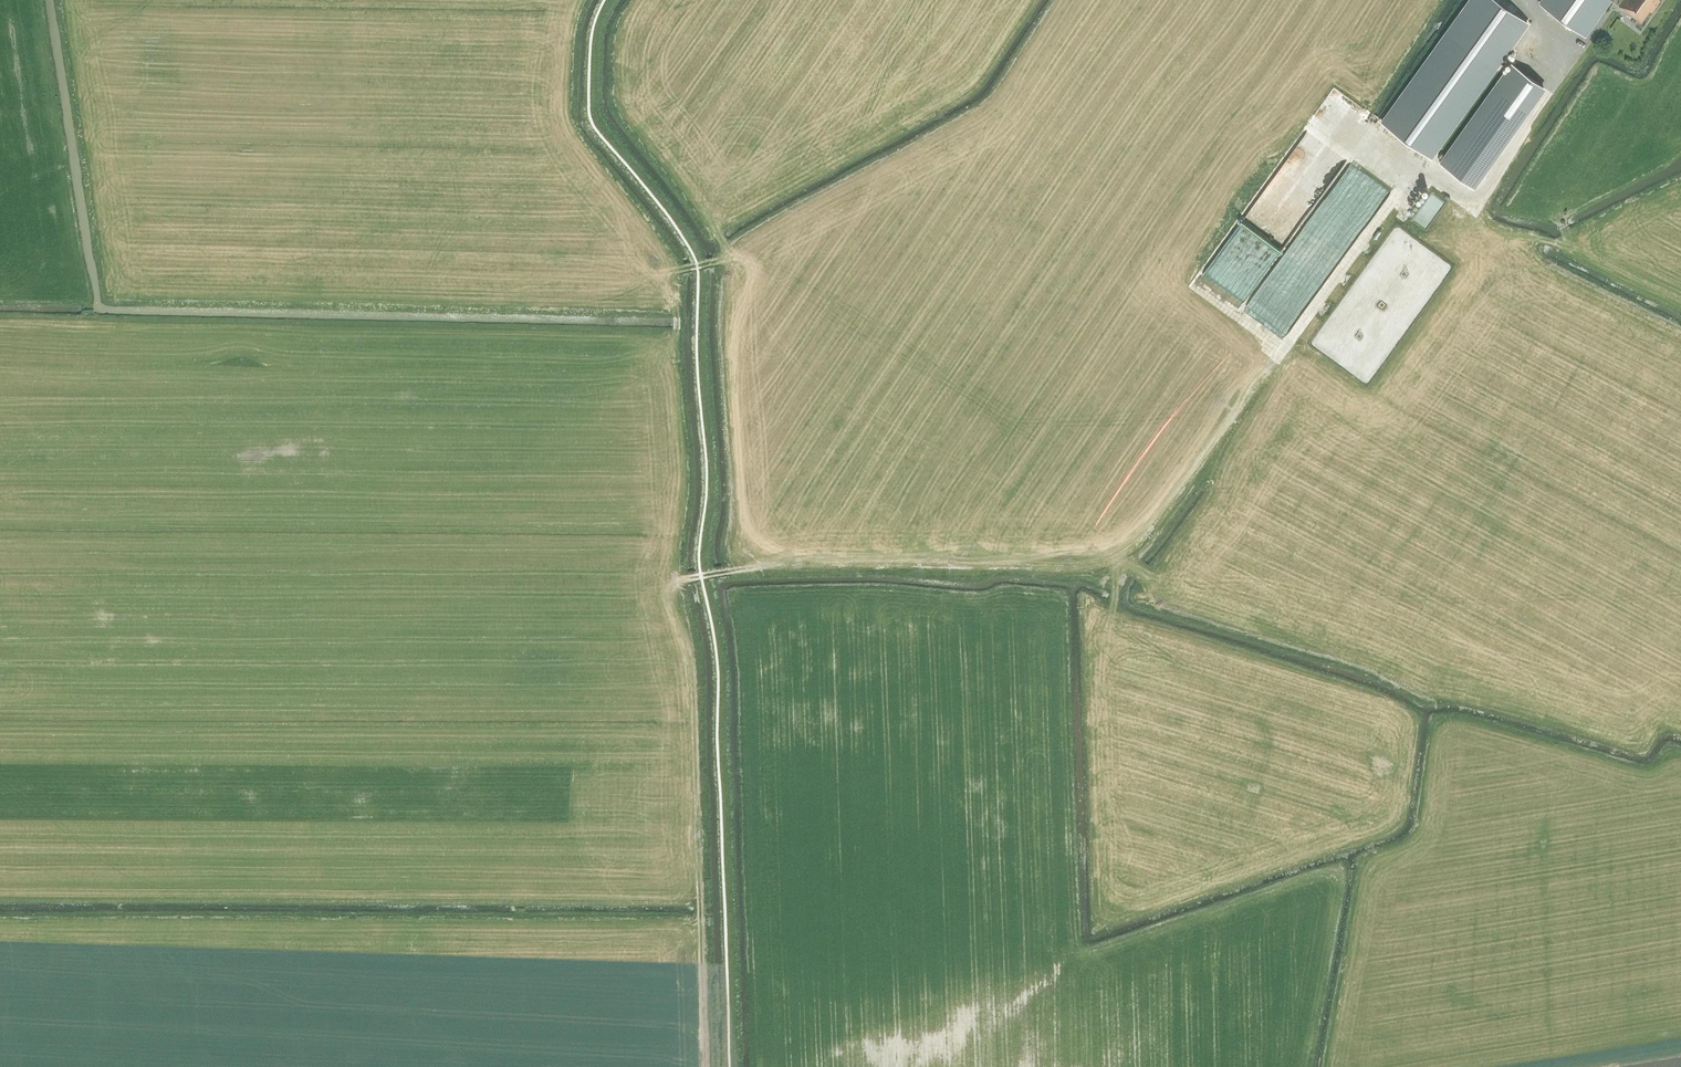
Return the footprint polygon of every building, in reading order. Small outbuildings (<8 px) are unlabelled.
[(1382,122),(1430,158),(1528,23),(1496,0),(1470,0),(1382,122)] [(1540,4),(1585,36),(1611,0),(1543,0),(1540,4)] [(1618,4),(1626,10),(1625,11),(1628,13),(1629,12),(1641,21),(1648,10),(1652,13),(1660,0),(1612,0),(1618,4)] [(1543,87),(1511,64),(1440,163),(1472,186),(1543,87)] [(1295,232),(1317,194),(1296,182),(1280,207),(1293,215),(1286,227),(1295,232)]
